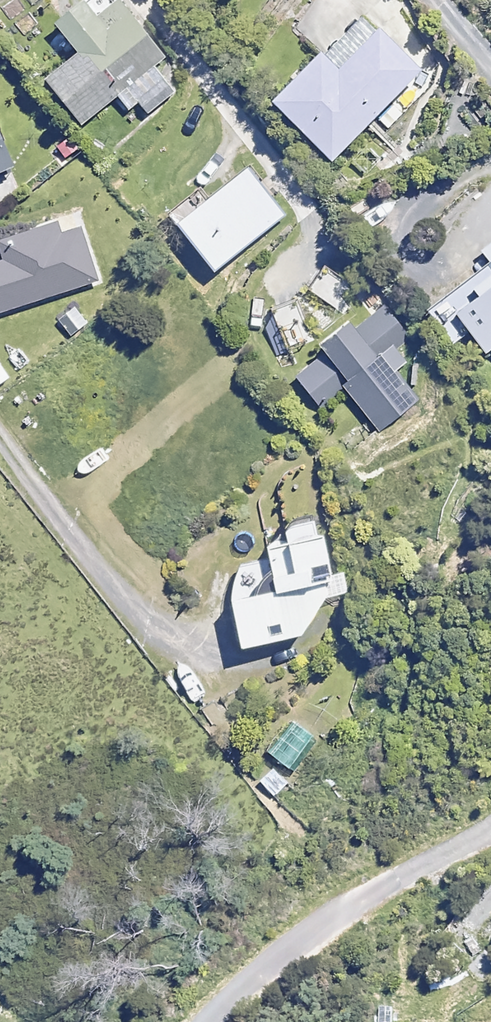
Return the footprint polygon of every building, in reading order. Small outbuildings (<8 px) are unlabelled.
[(120,1),(98,19),(83,0),(56,21),(80,52),(46,78),(82,124),(115,98),(126,112),(139,101),(149,114),(175,93),(153,65),(163,57),(120,1)] [(420,70),(365,15),(325,56),(320,51),(272,99),(332,159),(420,70)] [(0,134),(0,170),(13,164),(0,134)] [(286,215),(248,167),(178,222),(215,270),(286,215)] [(1,247),(6,265),(0,267),(0,317),(100,284),(83,231),(62,237),(59,228),(1,247)] [(478,251),(490,270),(490,243),(478,251)] [(458,311),(490,359),(490,272),(469,287),(476,298),(458,311)] [(410,338),(386,306),(356,328),(351,322),(323,342),(327,348),(296,371),(322,406),(349,387),(380,430),(416,403),(393,372),(405,363),(395,350),(410,338)] [(241,648),(303,635),(327,599),(350,594),(346,574),(333,576),(324,530),(316,532),(314,520),(284,526),(287,539),(265,543),(274,587),(231,596),(241,648)] [(313,739),(294,726),(274,755),(292,768),(313,739)] [(288,782),(271,767),(256,784),(272,799),(288,782)]
